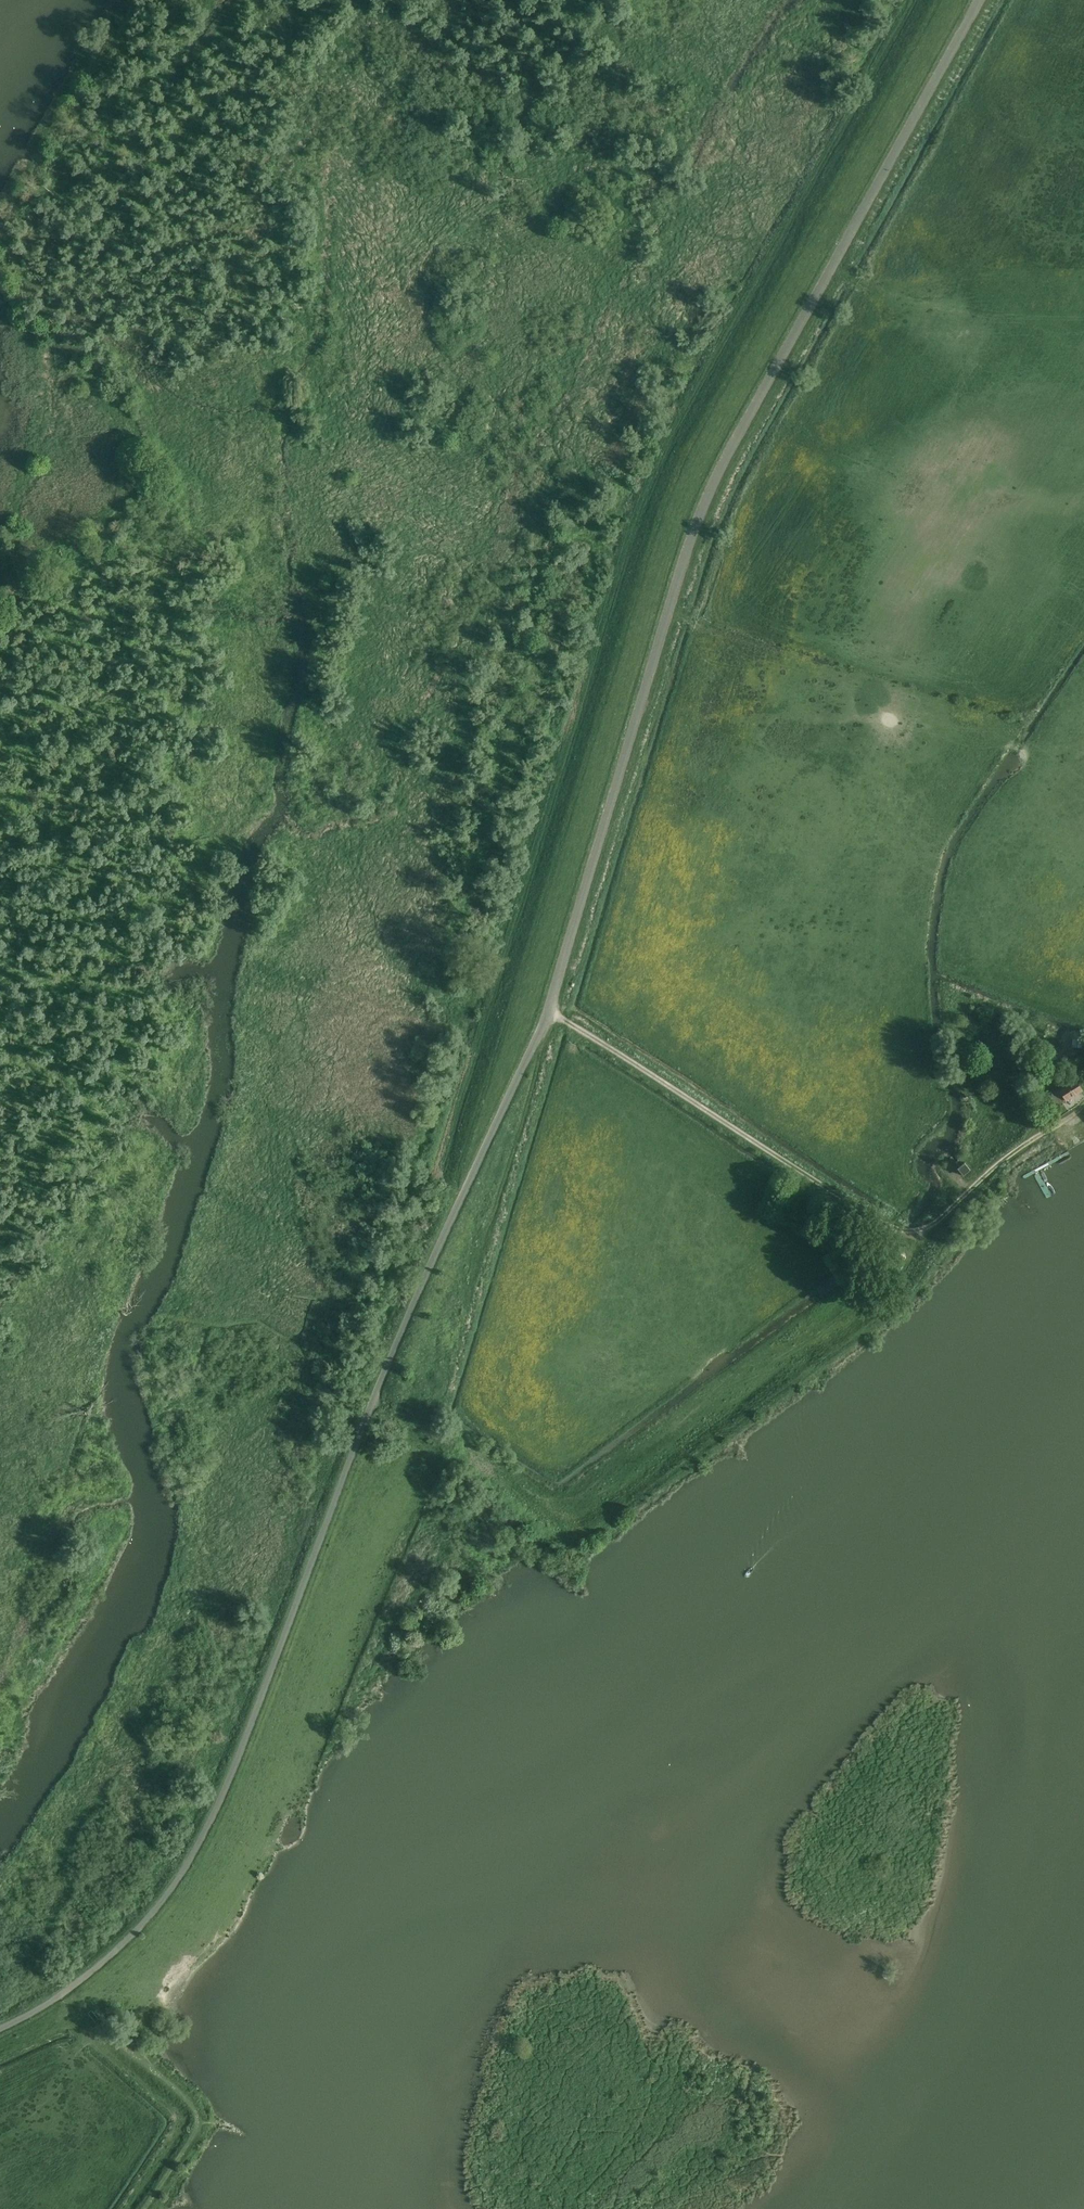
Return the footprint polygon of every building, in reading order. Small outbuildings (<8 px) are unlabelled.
[(1072,1036),(1071,1048),(1081,1048),(1082,1039),(1082,1037),(1074,1037),(1072,1036)] [(1082,1091),(1076,1082),(1075,1081),(1049,1097),(1055,1107),(1062,1103),(1063,1099),(1064,1098),(1066,1101),(1082,1091)] [(970,1170),(964,1164),(957,1169),(963,1176),(970,1170)]
